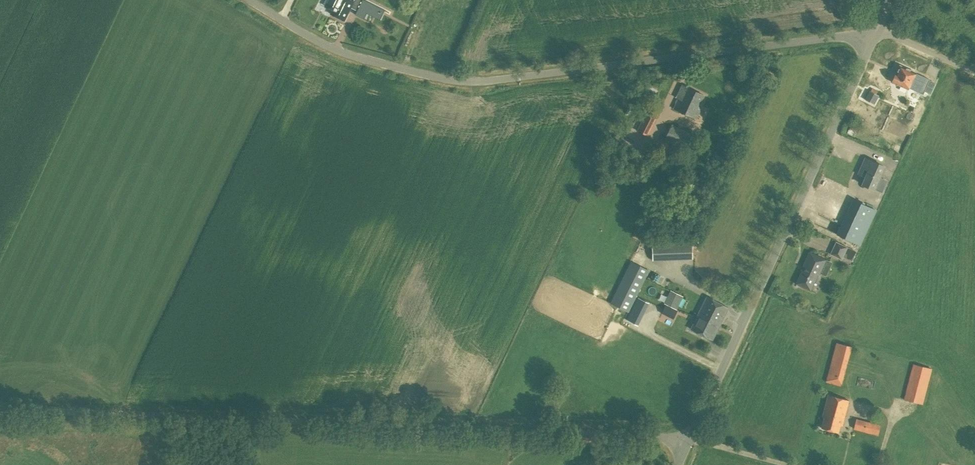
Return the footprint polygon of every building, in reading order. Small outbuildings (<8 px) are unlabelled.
[(326,6),(333,10),(331,14),(344,21),(351,8),(358,12),(356,15),(364,20),(367,14),(381,20),(386,10),(364,0),(354,0),(354,1),(351,0),(329,0),(326,6)] [(914,74),(915,72),(900,66),(896,73),(892,82),(908,89),(912,81),(919,84),(918,87),(923,89),(927,80),(914,74)] [(696,119),(701,108),(699,107),(704,95),(682,85),(678,94),(680,94),(674,109),(696,119)] [(874,104),(879,96),(869,91),(865,100),(874,104)] [(648,136),(659,115),(648,109),(637,130),(648,136)] [(687,151),(694,136),(672,125),(664,140),(687,151)] [(887,126),(883,134),(889,137),(893,128),(887,126)] [(625,131),(622,138),(628,140),(631,133),(625,131)] [(874,190),(885,167),(865,158),(861,168),(863,169),(861,175),(866,177),(862,185),(874,190)] [(840,194),(845,187),(837,181),(831,189),(840,194)] [(860,245),(876,210),(853,199),(836,234),(860,245)] [(822,216),(819,223),(837,231),(840,223),(822,216)] [(692,237),(684,237),(685,259),(693,259),(692,237)] [(842,257),(847,247),(836,242),(830,254),(841,259),(842,257)] [(847,247),(842,257),(852,261),(857,251),(847,247)] [(810,290),(812,287),(825,259),(810,252),(803,267),(804,267),(798,280),(805,283),(803,287),(810,290)] [(628,312),(649,270),(631,261),(610,303),(628,312)] [(681,310),(687,300),(674,292),(668,302),(681,310)] [(637,297),(635,302),(646,308),(649,303),(637,297)] [(713,340),(729,307),(707,297),(691,329),(713,340)] [(923,404),(932,369),(913,364),(904,399),(923,404)] [(829,371),(826,382),(840,386),(841,383),(842,383),(844,375),(829,371)] [(559,402),(564,392),(557,389),(553,399),(559,402)] [(843,426),(849,400),(828,395),(823,416),(825,417),(822,429),(839,433),(840,425),(843,426)] [(878,435),(881,425),(857,419),(854,429),(878,435)]
